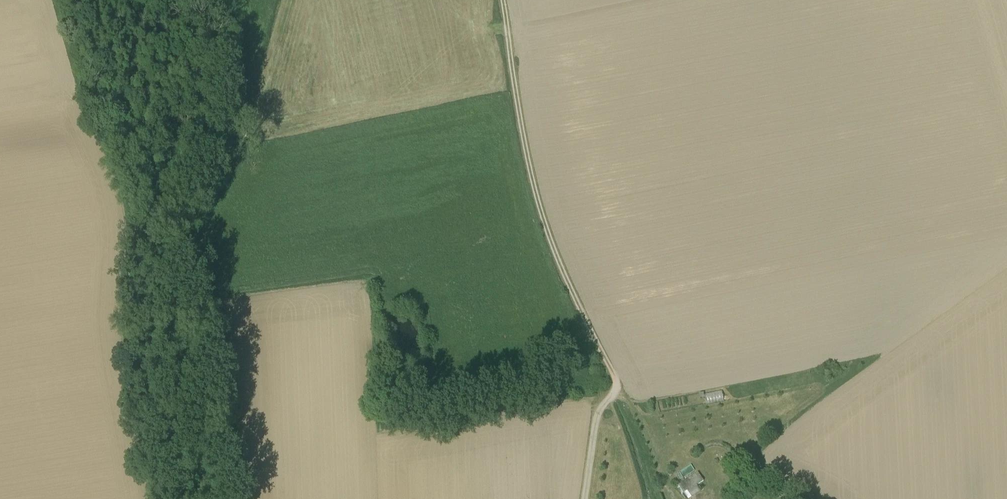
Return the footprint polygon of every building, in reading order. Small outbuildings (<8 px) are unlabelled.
[(724,401),(722,390),(704,394),(706,404),(724,401)] [(684,477),(695,470),(692,465),(681,472),(684,477)] [(685,498),(689,498),(701,491),(696,484),(703,480),(698,472),(677,485),(685,498)]
